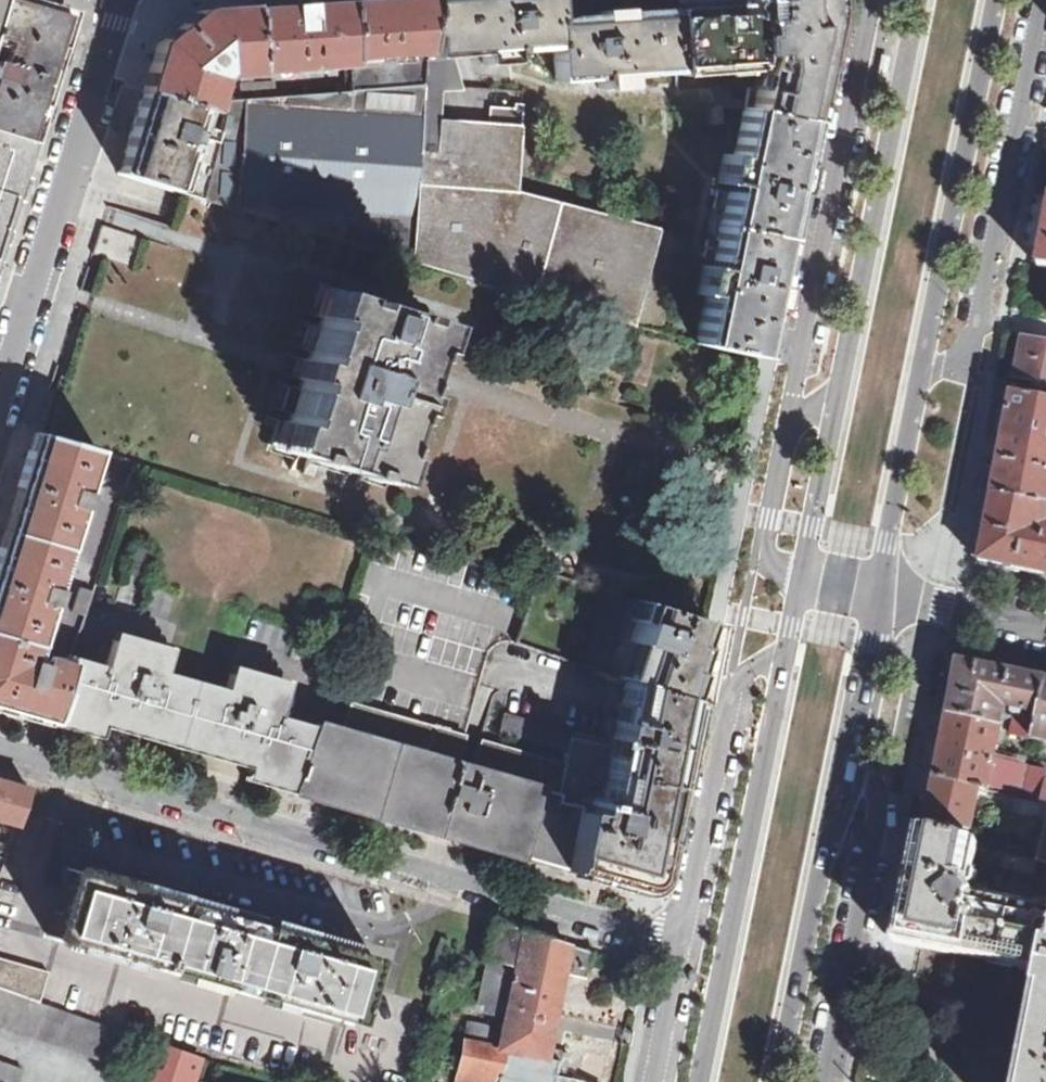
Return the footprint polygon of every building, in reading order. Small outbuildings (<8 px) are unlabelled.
[(30,142),(31,142),(66,29),(53,5),(35,0),(0,0),(0,50),(5,51),(1,64),(0,64),(0,133),(30,142)] [(252,72),(352,65),(348,0),(337,0),(247,7),(252,72)] [(424,60),(428,0),(348,0),(352,65),(353,86),(354,94),(422,88),(424,60)] [(482,56),(483,64),(512,62),(512,53),(552,50),(554,83),(597,80),(599,89),(627,88),(627,77),(674,74),(670,10),(554,19),(553,0),(428,0),(424,60),(453,58),(482,56)] [(805,121),(807,121),(827,20),(828,15),(829,10),(829,5),(829,0),(670,0),(670,10),(674,74),(675,78),(748,73),(749,63),(761,63),(755,93),(748,91),(746,102),(744,109),(805,121)] [(143,92),(198,109),(204,111),(214,79),(221,74),(252,72),(247,7),(200,10),(157,43),(143,92)] [(879,85),(885,58),(876,56),(870,83),(874,84),(879,85)] [(411,262),(475,279),(475,282),(662,336),(686,237),(517,193),(521,91),(461,89),(453,58),(424,60),(422,88),(411,262)] [(253,85),(254,101),(274,99),(273,84),(253,85)] [(242,102),(254,101),(253,85),(241,86),(242,102)] [(354,94),(353,86),(344,87),(344,94),(354,94)] [(344,94),(344,87),(318,88),(318,96),(344,94)] [(199,200),(410,265),(411,262),(422,88),(354,94),(344,94),(318,96),(282,99),(274,99),(254,101),(242,102),(229,102),(224,117),(220,131),(199,200)] [(318,96),(318,88),(282,91),(282,99),(318,96)] [(180,193),(199,200),(220,131),(194,122),(198,109),(143,92),(140,100),(118,173),(180,193)] [(744,109),(746,102),(728,102),(727,92),(676,95),(677,111),(719,108),(744,109)] [(719,108),(677,111),(678,128),(720,124),(719,108)] [(696,344),(757,357),(758,355),(775,268),(779,251),(781,240),(782,237),(784,226),(788,207),(793,183),(805,121),(744,109),(734,157),(724,155),(719,184),(728,186),(726,193),(718,191),(714,213),(723,214),(716,243),(708,242),(705,262),(712,263),(711,271),(702,270),(697,299),(705,301),(696,344)] [(30,142),(0,133),(0,239),(30,142)] [(102,225),(93,253),(133,265),(141,237),(102,225)] [(301,382),(281,442),(309,452),(309,459),(346,471),(349,463),(375,473),(403,384),(410,360),(421,327),(394,318),(396,311),(358,299),(355,306),(329,296),(301,382)] [(1031,337),(1024,335),(1016,377),(1045,383),(1045,340),(1031,337)] [(1045,506),(1045,399),(1013,393),(992,496),(1045,506)] [(0,552),(0,707),(17,712),(50,722),(52,715),(74,652),(37,645),(96,450),(37,433),(0,552)] [(126,459),(99,552),(106,554),(136,462),(126,459)] [(992,496),(992,500),(991,504),(979,562),(1045,576),(1045,506),(992,496)] [(704,609),(625,582),(618,606),(623,608),(617,628),(623,630),(613,665),(624,668),(621,680),(687,698),(704,609)] [(86,616),(94,591),(80,587),(72,611),(86,616)] [(74,652),(52,715),(102,730),(106,718),(123,723),(235,755),(251,759),(247,771),(293,784),(313,726),(279,717),(289,677),(231,660),(223,686),(163,667),(171,642),(112,627),(101,661),(74,652)] [(1044,679),(958,661),(948,715),(997,726),(1004,709),(1012,710),(1007,733),(1029,737),(1044,679)] [(1044,679),(1029,737),(1045,741),(1045,679),(1044,679)] [(687,698),(621,680),(616,719),(609,717),(604,745),(569,738),(563,762),(480,740),(472,769),(539,787),(517,856),(627,885),(642,884),(648,880),(653,873),(656,861),(687,698)] [(291,790),(309,796),(324,800),(347,807),(501,851),(517,856),(539,787),(472,769),(457,764),(466,736),(351,703),(343,731),(314,723),(313,726),(293,784),(291,790)] [(935,778),(1035,803),(1040,781),(1043,769),(1019,764),(1021,758),(1008,754),(1006,761),(972,753),(973,750),(966,749),(967,742),(990,748),(997,726),(948,715),(941,748),(935,778)] [(1035,803),(935,778),(931,798),(927,820),(969,829),(974,812),(1045,830),(1045,806),(1035,803)] [(18,828),(28,792),(29,789),(0,781),(0,823),(18,828)] [(1040,781),(1035,803),(1045,806),(1045,782),(1040,781)] [(972,895),(970,889),(980,847),(948,838),(921,831),(910,886),(899,938),(1031,970),(1012,1081),(1045,1081),(1045,909),(972,895)] [(1044,842),(1041,842),(1038,854),(1034,854),(1034,860),(1040,861),(1045,862),(1045,831),(1044,842)] [(0,843),(0,852),(7,855),(11,846),(0,843)] [(995,850),(993,858),(1005,861),(1004,868),(1036,876),(1040,861),(1034,860),(995,850)] [(66,868),(47,934),(348,1020),(366,954),(367,953),(295,932),(220,911),(144,890),(66,868)] [(481,957),(487,959),(485,969),(483,969),(476,1001),(504,1007),(498,1035),(489,1034),(489,1030),(467,1026),(455,1081),(555,1081),(561,1054),(548,1051),(564,973),(585,977),(592,953),(492,922),(481,957)] [(39,1001),(48,972),(0,958),(0,987),(39,1001)] [(118,1067),(128,1034),(39,1001),(0,987),(0,1025),(118,1067)] [(147,1081),(193,1081),(200,1060),(159,1045),(147,1081)] [(24,1070),(0,1062),(0,1081),(20,1081),(24,1070)]
